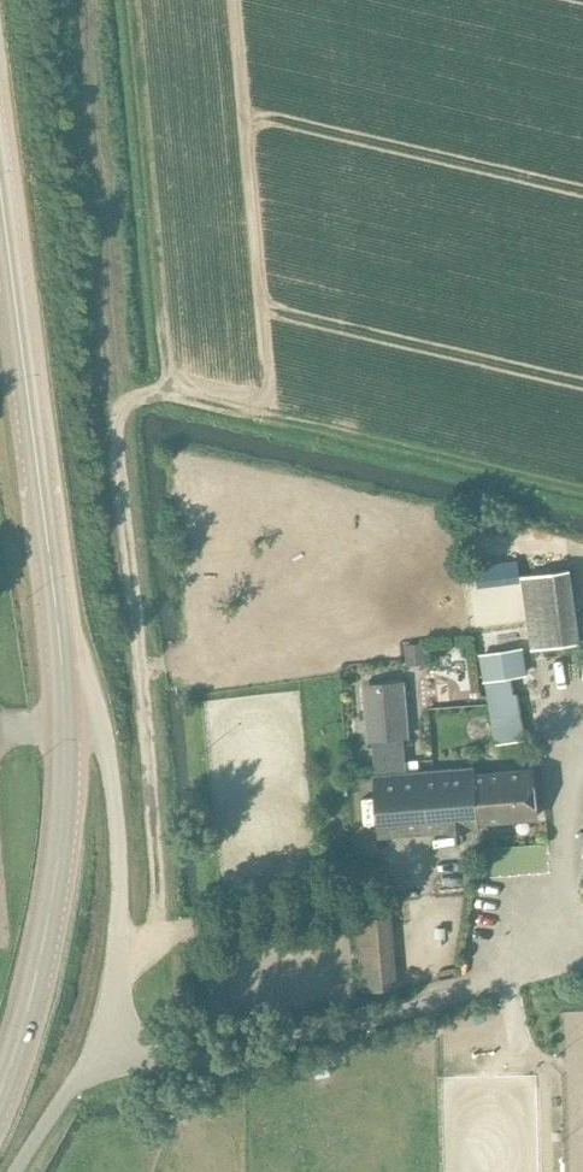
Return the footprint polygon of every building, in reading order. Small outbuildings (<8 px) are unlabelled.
[(517,560),(503,562),(505,577),(518,575),(517,560)] [(532,649),(580,642),(570,568),(522,575),(532,649)] [(425,643),(404,645),(406,666),(427,664),(425,643)] [(488,696),(518,691),(516,676),(529,674),(524,646),(478,654),(483,682),(485,682),(488,696)] [(376,775),(404,773),(398,705),(404,704),(402,686),(365,689),(367,708),(370,708),(376,775)] [(518,691),(488,696),(496,745),(526,740),(518,691)] [(404,773),(376,775),(374,775),(379,836),(479,827),(478,821),(535,817),(531,767),(474,772),(474,767),(404,773)] [(361,991),(396,988),(388,893),(353,896),(361,991)]
